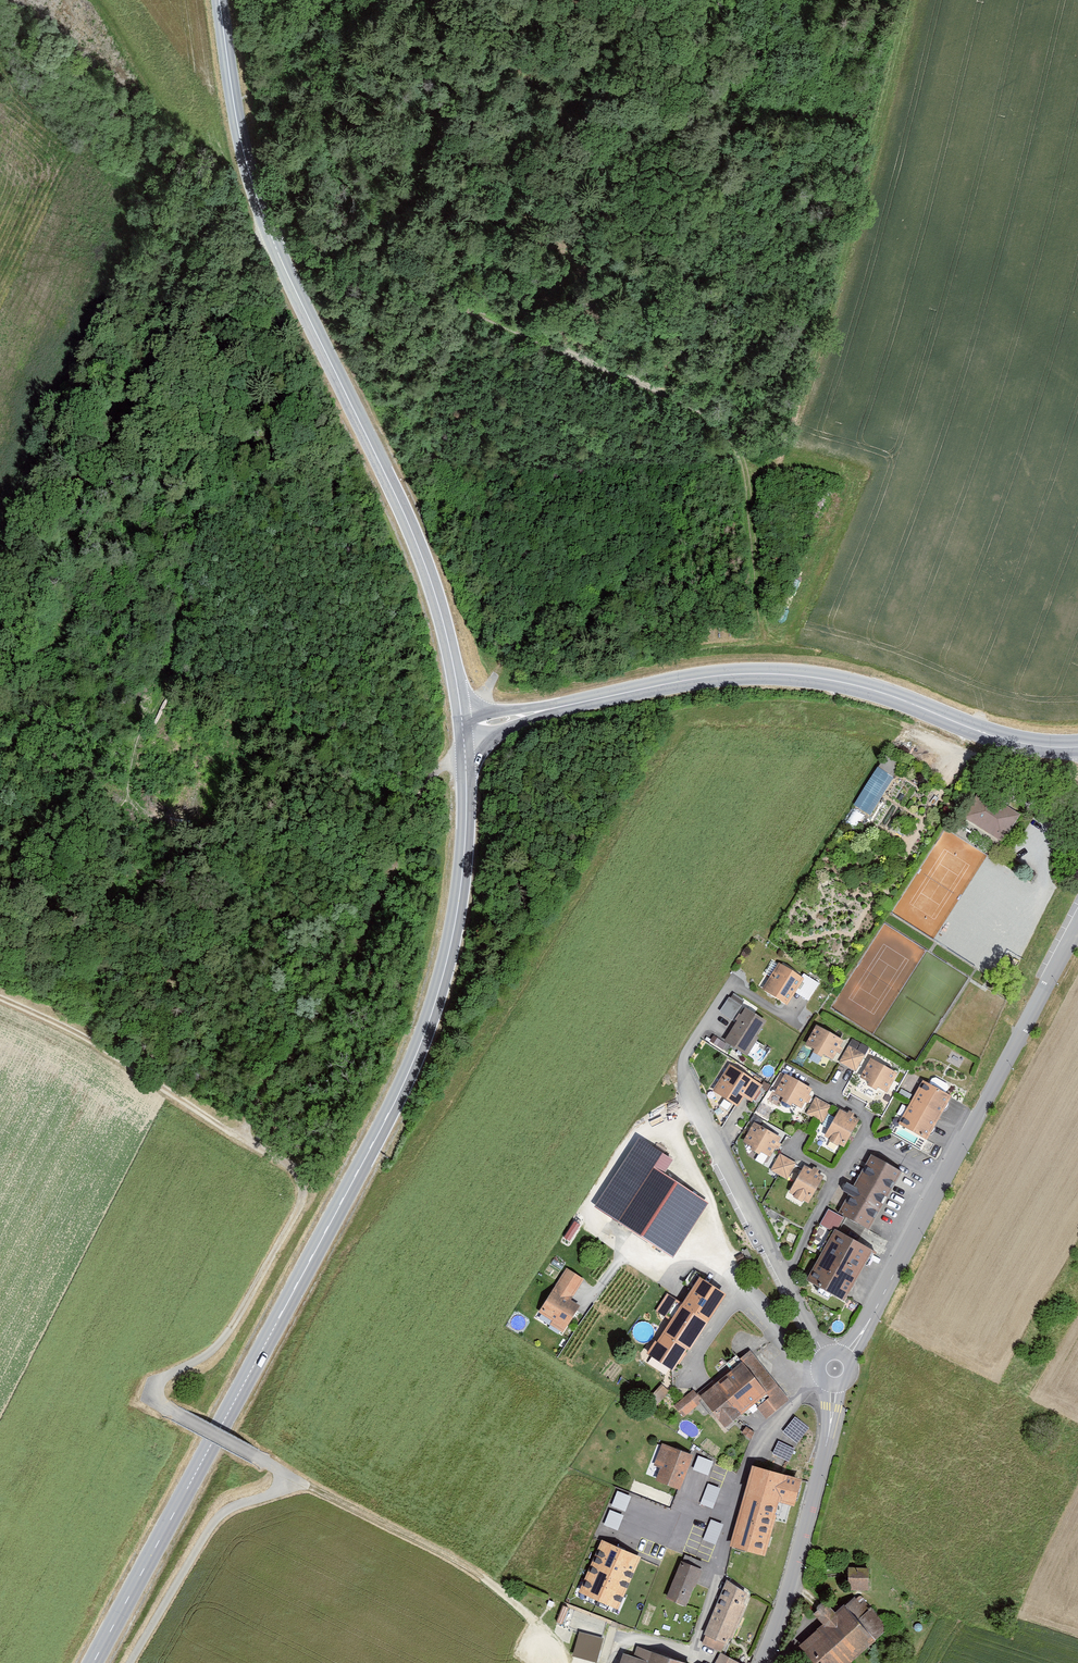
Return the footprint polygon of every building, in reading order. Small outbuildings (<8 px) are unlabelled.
[(855,805),(871,815),(896,775),(880,765),(855,805)] [(1019,814),(982,788),(964,814),(1001,840),(1019,814)] [(779,963),(762,989),(786,1005),(803,979),(779,963)] [(720,1012),(732,1019),(744,1001),(733,993),(720,1012)] [(766,1022),(744,1010),(726,1040),(748,1053),(766,1022)] [(843,1041),(817,1026),(806,1045),(814,1050),(813,1053),(822,1058),(824,1055),(832,1060),(843,1041)] [(863,1055),(849,1047),(841,1062),(855,1069),(863,1055)] [(898,1074),(871,1058),(860,1078),(869,1083),(867,1086),(876,1091),(878,1088),(887,1093),(898,1074)] [(730,1063),(712,1089),(738,1107),(745,1097),(751,1101),(763,1085),(730,1063)] [(812,1089),(785,1074),(774,1093),(783,1098),(782,1101),(791,1106),(792,1104),(801,1109),(812,1089)] [(923,1082),(900,1124),(927,1139),(950,1098),(923,1082)] [(830,1107),(816,1099),(808,1114),(821,1121),(830,1107)] [(858,1122),(839,1111),(825,1136),(844,1146),(858,1122)] [(781,1138),(754,1123),(743,1142),(752,1147),(750,1150),(759,1155),(761,1152),(770,1158),(781,1138)] [(674,1160),(638,1137),(594,1206),(674,1257),(709,1204),(665,1176),(674,1160)] [(794,1163),(780,1156),(772,1170),(786,1178),(794,1163)] [(900,1174),(870,1157),(839,1213),(869,1229),(900,1174)] [(824,1179),(804,1167),(789,1191),(810,1203),(824,1179)] [(828,1209),(820,1224),(833,1231),(837,1234),(845,1218),(828,1209)] [(837,1234),(833,1231),(806,1280),(845,1300),(871,1252),(837,1234)] [(565,1269),(539,1312),(552,1320),(549,1325),(562,1333),(579,1305),(570,1299),(583,1280),(565,1269)] [(697,1283),(682,1305),(707,1322),(726,1295),(701,1278),(697,1283)] [(667,1292),(656,1309),(666,1317),(677,1298),(667,1292)] [(647,1353),(672,1371),(681,1359),(691,1344),(707,1322),(682,1305),(647,1353)] [(753,1406),(765,1421),(790,1400),(750,1352),(698,1395),(702,1401),(725,1428),(753,1406)] [(684,1416),(702,1401),(698,1395),(694,1390),(676,1405),(684,1416)] [(795,1417),(783,1432),(797,1443),(809,1428),(795,1417)] [(794,1449),(777,1441),(772,1454),(789,1461),(794,1449)] [(663,1445),(654,1466),(665,1470),(660,1482),(679,1489),(692,1456),(663,1445)] [(713,1461),(698,1456),(693,1469),(708,1475),(713,1461)] [(736,1527),(730,1547),(764,1557),(779,1503),(794,1507),(802,1480),(752,1467),(743,1499),(736,1527)] [(721,1488),(708,1483),(700,1504),(713,1509),(721,1488)] [(631,1496),(617,1491),(611,1506),(625,1512),(631,1496)] [(624,1515),(610,1509),(603,1525),(618,1531),(624,1515)] [(723,1524),(711,1520),(703,1540),(715,1545),(723,1524)] [(578,1592),(617,1610),(641,1557),(602,1539),(578,1592)] [(700,1571),(681,1564),(668,1598),(688,1605),(700,1571)] [(848,1569),(847,1589),(868,1590),(869,1570),(848,1569)] [(727,1580),(704,1635),(727,1645),(728,1640),(732,1640),(750,1598),(727,1580)] [(800,1646),(815,1662),(849,1662),(887,1630),(857,1596),(835,1615),(826,1605),(812,1617),(822,1627),(800,1646)] [(579,1632),(572,1656),(596,1662),(603,1639),(579,1632)] [(637,1648),(634,1658),(623,1654),(620,1662),(681,1662),(637,1648)]
